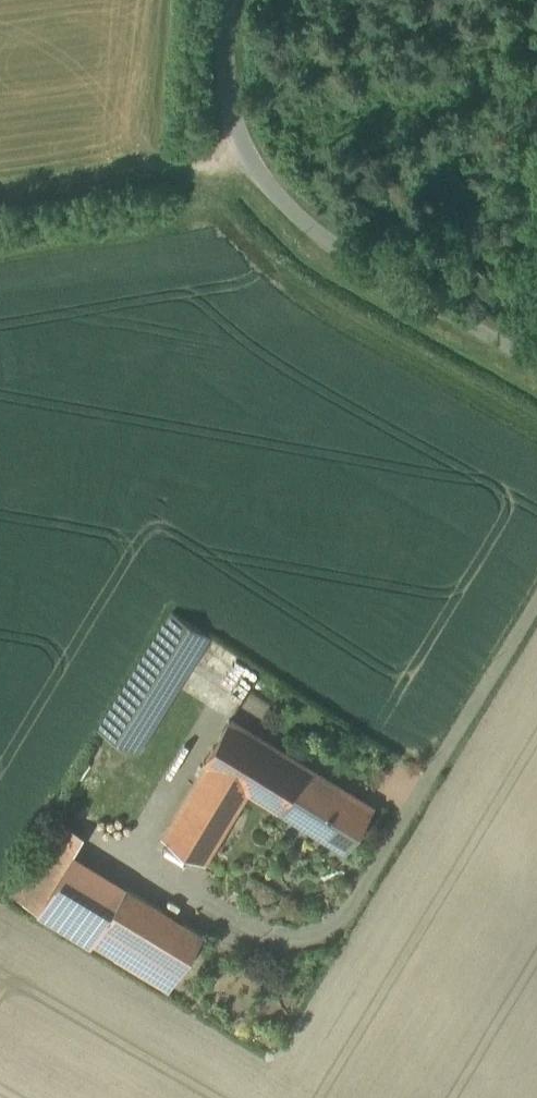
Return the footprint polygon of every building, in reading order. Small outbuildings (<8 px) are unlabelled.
[(174,612),(114,707),(151,730),(210,635),(174,612)] [(307,766),(230,719),(203,762),(207,765),(164,837),(205,862),(249,790),(280,809),(307,766)] [(374,807),(307,766),(280,809),(347,851),(374,807)] [(203,935),(73,855),(39,911),(170,991),(203,935)]
